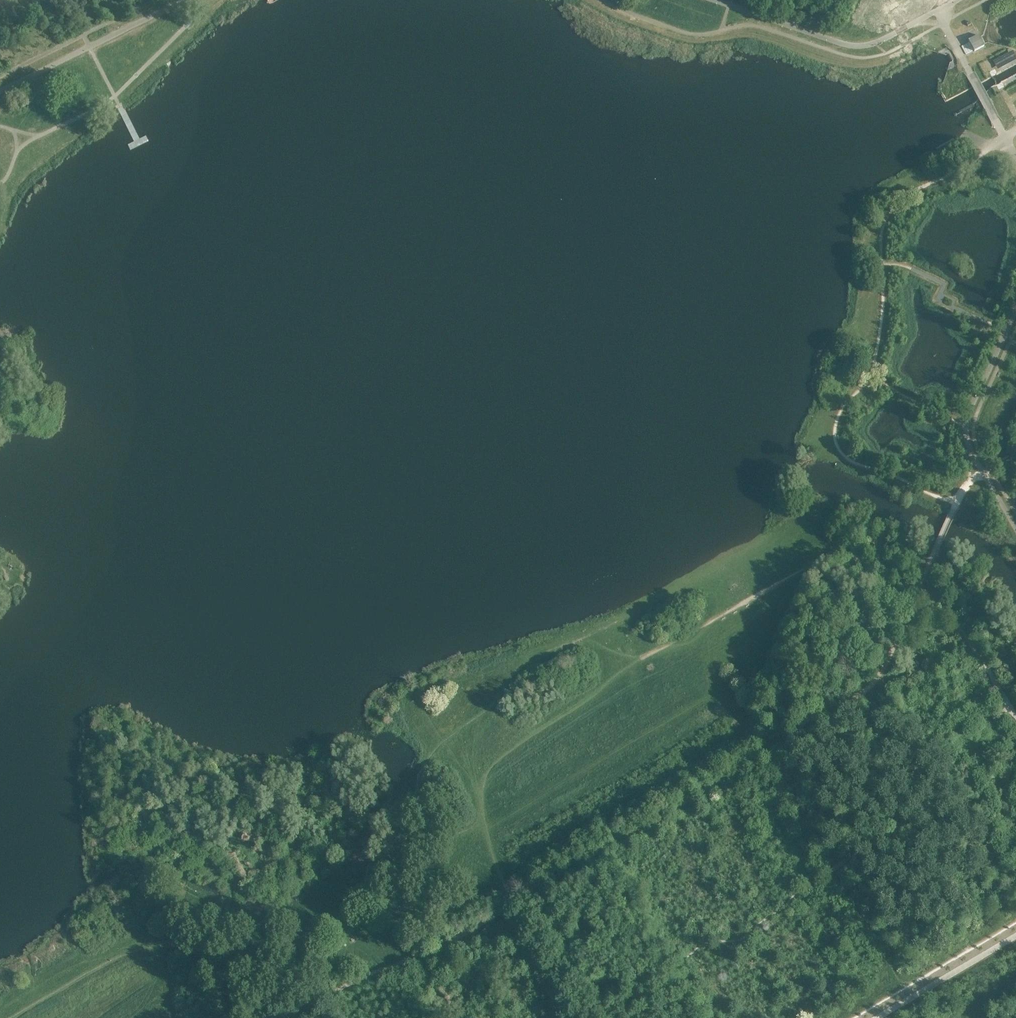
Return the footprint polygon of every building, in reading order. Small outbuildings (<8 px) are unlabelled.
[(979,37),(978,35),(968,41),(969,42),(961,46),(965,54),(973,50),(974,51),(984,46),(979,37)] [(1005,57),(995,62),(998,67),(1008,62),(1005,57)]
